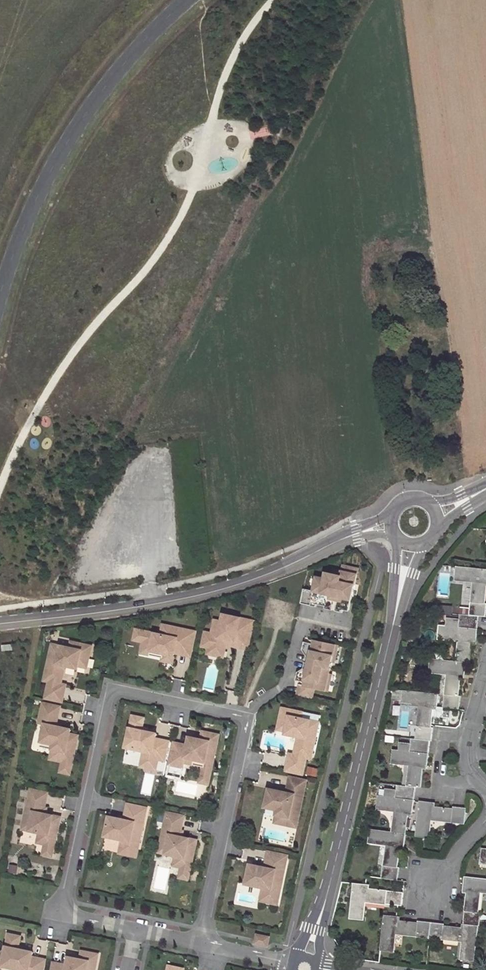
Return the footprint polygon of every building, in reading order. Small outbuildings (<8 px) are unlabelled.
[(349,608),(357,568),(342,565),(341,571),(333,569),(332,574),(326,573),(324,579),(316,577),(313,590),(303,588),(300,603),(315,606),(316,604),(316,601),(325,603),(324,606),(323,608),(341,612),(342,609),(343,606),(349,608)] [(457,567),(456,580),(475,582),(473,603),(471,603),(470,609),(470,615),(479,616),(485,617),(485,604),(485,599),(485,570),(457,567)] [(476,641),(479,616),(470,615),(461,615),(461,619),(447,618),(446,625),(442,625),(441,639),(460,641),(458,662),(466,662),(471,663),(472,641),(476,641)] [(247,652),(253,623),(223,617),(221,624),(214,622),(211,636),(208,650),(217,652),(224,654),(225,647),(226,642),(234,644),(233,649),(247,652)] [(160,636),(145,633),(143,643),(142,646),(151,648),(150,653),(162,656),(162,659),(161,662),(166,663),(172,665),(174,655),(175,650),(191,653),(195,633),(162,626),(160,636)] [(143,643),(145,633),(135,631),(133,641),(143,643)] [(211,636),(204,634),(200,648),(208,650),(211,636)] [(334,663),(338,646),(305,639),(302,650),(307,651),(306,656),(303,668),(302,673),(297,672),(295,678),(294,684),(299,685),(296,695),(311,698),(313,688),(327,691),(331,675),(329,674),(332,662),(334,663)] [(50,645),(43,681),(48,682),(44,699),(61,703),(65,685),(60,684),(53,683),(56,670),(63,672),(64,666),(76,669),(77,667),(79,657),(88,659),(90,646),(70,642),(68,648),(50,645)] [(151,648),(142,646),(140,655),(162,659),(162,656),(150,653),(151,648)] [(191,653),(175,650),(174,655),(190,658),(191,653)] [(88,659),(79,657),(77,667),(85,668),(88,659)] [(446,695),(444,695),(443,707),(460,708),(461,696),(459,696),(461,675),(465,675),(466,662),(458,662),(430,659),(429,672),(448,674),(446,695)] [(63,672),(56,670),(53,683),(60,684),(62,677),(63,672)] [(439,694),(403,690),(402,703),(421,705),(418,727),(417,727),(415,739),(430,740),(432,740),(433,728),(431,728),(433,714),(433,706),(437,707),(439,694)] [(59,707),(42,704),(38,724),(44,725),(39,748),(50,750),(64,753),(73,755),(76,744),(77,736),(69,735),(70,730),(59,728),(58,730),(55,729),(56,725),(59,707)] [(301,712),(280,708),(277,720),(286,722),(284,731),(284,734),(296,736),(295,742),(304,744),(302,756),(293,754),(288,753),(284,770),(301,774),(305,757),(310,758),(317,721),(299,718),(301,712)] [(143,719),(131,716),(125,748),(143,752),(142,757),(150,758),(149,762),(157,763),(157,760),(164,761),(168,742),(155,739),(156,734),(152,733),(146,732),(141,731),(141,728),(143,719)] [(286,722),(277,720),(275,730),(284,731),(286,722)] [(187,746),(173,743),(168,765),(182,768),(183,763),(193,765),(194,760),(212,764),(218,735),(202,732),(200,740),(193,738),(188,737),(187,746)] [(408,786),(416,787),(421,788),(423,769),(427,770),(430,740),(415,739),(411,738),(411,743),(400,743),(399,750),(393,749),(392,763),(411,765),(408,786)] [(304,744),(295,742),(294,749),(293,754),(302,756),(304,744)] [(64,753),(50,750),(48,760),(62,763),(59,773),(69,775),(73,755),(64,753)] [(150,758),(142,757),(140,767),(155,771),(157,763),(149,762),(150,758)] [(212,764),(194,760),(193,765),(202,767),(198,783),(208,785),(212,764)] [(306,780),(289,777),(286,792),(268,789),(266,801),(265,807),(277,810),(276,815),(298,819),(306,780)] [(415,799),(416,787),(408,786),(398,785),(397,790),(385,788),(385,796),(379,795),(377,809),(396,811),(393,832),(406,834),(408,816),(413,816),(415,799)] [(47,794),(30,790),(22,831),(39,834),(47,836),(56,838),(58,828),(60,818),(45,815),(41,814),(42,809),(44,809),(47,794)] [(420,801),(416,837),(429,838),(431,820),(453,821),(453,823),(465,824),(467,808),(454,807),(454,808),(436,807),(436,803),(420,801)] [(147,809),(127,805),(124,818),(123,822),(119,822),(120,820),(109,817),(107,827),(105,837),(122,841),(121,844),(138,847),(147,809)] [(184,816),(167,813),(159,853),(176,856),(193,860),(195,852),(197,841),(182,837),(178,837),(179,831),(181,832),(184,816)] [(298,819),(276,815),(274,822),(296,827),(298,819)] [(393,832),(371,829),(369,843),(388,845),(385,866),(383,865),(382,878),(398,880),(400,867),(398,867),(400,850),(404,850),(406,834),(393,832)] [(54,847),(56,838),(47,836),(39,834),(37,843),(45,845),(54,847)] [(138,847),(121,844),(119,854),(136,858),(138,847)] [(54,847),(45,845),(42,856),(52,858),(54,847)] [(288,855),(268,851),(265,865),(264,869),(260,868),(261,866),(250,864),(248,875),(246,884),(263,887),(262,890),(280,894),(288,855)] [(191,869),(193,860),(176,856),(174,866),(182,868),(179,878),(183,879),(186,868),(191,869)] [(465,877),(463,892),(467,893),(464,924),(478,926),(480,926),(480,921),(481,913),(479,912),(481,892),(485,892),(485,879),(465,877)] [(367,885),(354,883),(350,919),(363,920),(365,902),(398,905),(402,906),(403,892),(366,888),(367,885)] [(280,894),(262,890),(260,901),(278,904),(280,894)] [(385,915),(380,951),(393,952),(396,933),(417,936),(417,937),(429,938),(432,922),(418,921),(418,923),(397,920),(397,916),(385,915)] [(443,939),(464,941),(461,960),(475,962),(478,926),(464,924),(462,924),(462,927),(444,926),(444,924),(432,922),(429,938),(443,940),(443,939)] [(270,936),(258,934),(257,938),(256,942),(268,945),(269,941),(270,936)] [(20,938),(8,935),(2,968),(14,969),(43,969),(45,961),(32,958),(33,953),(29,952),(23,951),(18,950),(18,947),(20,938)] [(82,952),(80,960),(80,962),(76,962),(76,959),(68,958),(67,966),(53,963),(52,969),(95,969),(98,955),(90,953),(82,952)]
